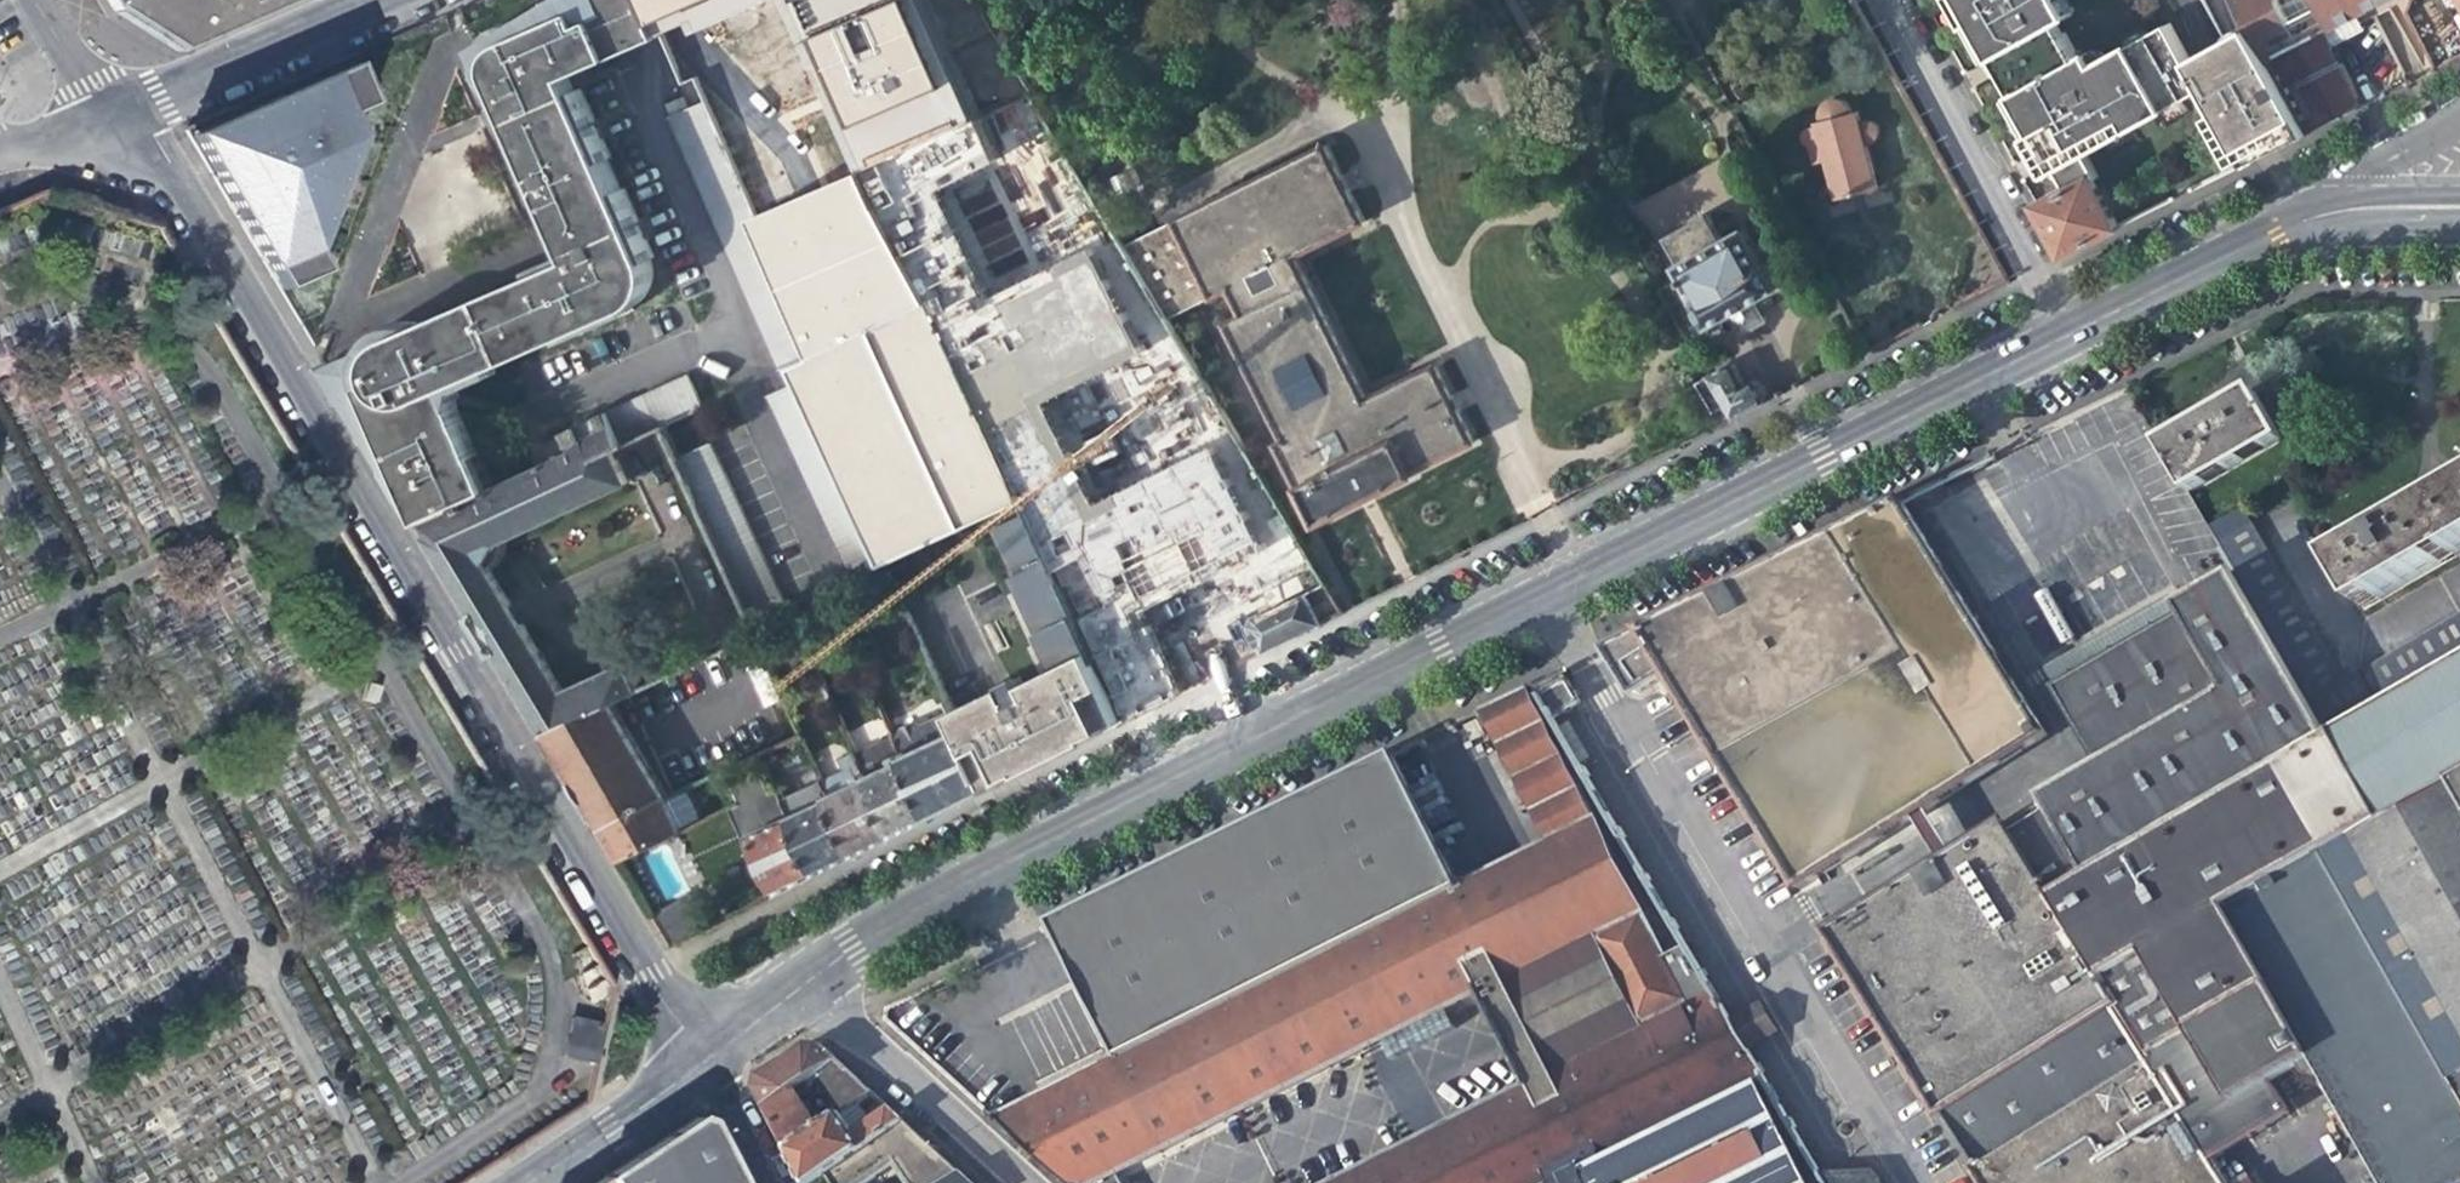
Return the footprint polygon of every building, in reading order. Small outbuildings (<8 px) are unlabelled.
[(111,11),(152,38),(175,53),(297,0),(203,0),(202,0),(105,0),(111,11)] [(648,46),(628,0),(554,0),(540,7),(475,43),(569,261),(483,298),(510,360),(639,305),(647,299),(651,294),(658,284),(660,275),(661,268),(661,261),(659,252),(582,74),(648,46)] [(648,46),(660,41),(676,34),(668,16),(662,0),(628,0),(648,46)] [(668,16),(704,0),(662,0),(668,16)] [(843,129),(953,84),(913,0),(789,0),(843,129)] [(1984,60),(1993,55),(2003,73),(2064,38),(2055,21),(2068,14),(2061,0),(1951,0),(1984,60)] [(2308,135),(2360,109),(2327,44),(2341,37),(2344,43),(2409,9),(2406,3),(2411,0),(2233,0),(2250,31),(2308,135)] [(2054,167),(2065,189),(2093,179),(2097,177),(2083,150),(2205,88),(2190,61),(2170,24),(2096,64),(2089,52),(2076,59),(2064,38),(2003,73),(2013,93),(2004,98),(2034,153),(2044,172),(2054,167)] [(2205,88),(2246,166),(2308,135),(2250,31),(2190,61),(2205,88)] [(357,54),(332,65),(184,130),(231,208),(280,291),(330,271),(320,252),(364,136),(352,112),(374,101),(357,54)] [(2392,94),(2410,85),(2402,71),(2385,80),(2392,94)] [(782,372),(791,368),(815,356),(756,219),(706,103),(673,117),(782,372)] [(1803,144),(1809,145),(1812,163),(1824,160),(1833,198),(1857,192),(1876,188),(1865,143),(1867,143),(1870,142),(1874,140),(1877,135),(1877,129),(1874,125),(1871,123),(1865,122),(1860,124),(1857,112),(1848,114),(1845,109),(1842,106),(1839,105),(1832,105),(1823,110),(1821,113),(1820,116),(1820,121),(1818,121),(1815,124),(1814,128),(1811,129),(1805,130),(1802,132),(1800,133),(1799,136),(1800,141),(1803,144)] [(1364,222),(1359,213),(1325,146),(1124,245),(1167,318),(1215,297),(1247,361),(1284,434),(1287,441),(1279,445),(1318,524),(1367,500),(1415,477),(1414,473),(1476,442),(1437,366),(1367,401),(1296,256),(1364,222)] [(865,168),(756,219),(815,356),(931,300),(865,168)] [(2119,229),(2093,179),(2065,189),(2036,205),(2046,223),(2064,256),(2119,229)] [(1707,327),(1732,315),(1756,303),(1780,291),(1749,231),(1728,241),(1714,213),(1668,236),(1682,263),(1677,264),(1707,327)] [(510,360),(483,298),(324,366),(354,416),(420,526),(499,488),(454,380),(510,360)] [(1024,499),(931,300),(815,356),(791,368),(794,375),(891,559),(1024,499)] [(1766,323),(1756,303),(1732,315),(1741,335),(1752,330),(1766,323)] [(1272,441),(1284,434),(1247,361),(1236,367),(1272,441)] [(1733,362),(1706,375),(1716,392),(1724,405),(1733,420),(1768,403),(1756,380),(1745,385),(1733,362)] [(687,374),(607,414),(624,449),(669,431),(704,409),(687,374)] [(891,559),(794,375),(768,388),(867,583),(876,579),(891,572),(897,570),(891,559)] [(1724,405),(1716,392),(1708,396),(1716,410),(1724,405)] [(2160,447),(2187,494),(2281,439),(2253,392),(2201,423),(2160,447)] [(613,454),(624,449),(607,414),(566,433),(575,451),(499,488),(420,526),(501,663),(601,832),(666,801),(617,701),(639,690),(622,663),(561,694),(490,574),(501,552),(627,485),(613,454)] [(710,436),(678,452),(760,634),(792,619),(710,436)] [(2385,532),(2336,560),(2362,607),(2459,551),(2459,488),(2385,532)] [(2045,735),(1901,500),(1639,630),(1640,632),(1620,642),(1605,650),(1634,697),(1667,677),(1799,891),(1912,819),(1925,811),(2045,735)] [(1056,567),(1030,512),(990,531),(1012,577),(1009,578),(1051,668),(1008,689),(1005,683),(952,708),(955,715),(962,730),(989,790),(1128,721),(1056,567)] [(2344,681),(2251,524),(2216,544),(2242,588),(2328,735),(2459,659),(2459,614),(2344,681)] [(895,581),(891,572),(876,579),(880,587),(895,581)] [(1250,621),(1266,653),(1330,620),(1319,598),(1330,592),(1324,582),(1250,621)] [(2328,735),(2242,588),(2190,619),(2197,631),(2071,704),(2114,778),(2049,815),(2052,819),(2049,820),(2015,840),(2047,895),(2081,876),(2328,735)] [(742,646),(754,671),(773,662),(760,634),(742,646)] [(2328,735),(2380,824),(2459,781),(2459,659),(2328,735)] [(788,698),(773,662),(754,671),(769,706),(788,698)] [(1580,704),(1561,671),(1532,686),(1552,720),(1580,704)] [(1478,711),(1546,844),(1592,819),(1525,687),(1501,699),(1478,711)] [(899,743),(901,745),(904,754),(906,758),(962,730),(955,715),(899,743)] [(860,743),(888,736),(883,719),(855,727),(860,743)] [(962,730),(906,758),(932,818),(956,806),(989,790),(962,730)] [(808,744),(803,733),(792,739),(794,743),(800,747),(808,744)] [(2328,735),(2081,876),(2114,935),(2130,962),(2324,855),(2380,824),(2328,735)] [(904,754),(901,745),(862,765),(869,778),(901,762),(898,757),(904,754)] [(862,765),(857,753),(842,761),(847,772),(854,786),(829,797),(856,856),(875,846),(894,837),(869,778),(862,765)] [(898,757),(901,762),(869,778),(894,837),(910,829),(932,818),(906,758),(904,754),(898,757)] [(1151,874),(1052,923),(1117,1053),(1369,927),(1387,918),(1406,908),(1454,889),(1387,756),(1301,799),(1236,831),(1151,874)] [(785,798),(773,771),(734,790),(740,805),(741,807),(747,821),(751,829),(753,835),(779,894),(802,882),(819,874),(793,816),(787,802),(785,798)] [(854,786),(847,772),(824,783),(829,797),(854,786)] [(824,783),(823,779),(785,798),(787,802),(793,816),(819,874),(838,865),(856,856),(829,797),(824,783)] [(2380,824),(2324,855),(2453,1086),(2459,1081),(2459,781),(2380,824)] [(688,790),(666,801),(601,832),(608,843),(620,863),(703,823),(688,790)] [(740,805),(734,808),(747,838),(753,835),(751,829),(747,821),(741,807),(740,805)] [(1938,833),(1925,811),(1912,819),(1926,840),(1939,862),(1951,854),(1938,833)] [(1110,1063),(1069,1084),(993,1122),(1059,1182),(1124,1182),(1119,1174),(1478,993),(1526,1087),(1333,1182),(1799,1182),(1750,1090),(1758,1085),(1763,1082),(1746,1052),(1729,1023),(1669,921),(1649,931),(1592,819),(1546,844),(1462,886),(1454,889),(1406,908),(1387,918),(1369,927),(1110,1063)] [(2081,876),(2047,895),(2015,840),(2003,821),(1951,854),(1939,862),(1824,934),(1938,1118),(1944,1115),(1973,1166),(1968,1169),(1976,1182),(2228,1182),(2200,1137),(2222,1124),(2175,1042),(2165,1024),(2130,962),(2114,935),(2081,876)] [(2377,1170),(2385,1182),(2459,1182),(2459,1099),(2453,1086),(2324,855),(2130,962),(2165,1024),(2175,1042),(2222,1124),(2233,1117),(2235,1110),(2230,1102),(2295,1063),(2299,1069),(2307,1071),(2317,1066),(2377,1170)] [(671,948),(701,933),(685,900),(652,916),(671,948)] [(584,983),(574,1021),(602,1027),(611,988),(584,983)] [(1760,1005),(1729,1023),(1746,1052),(1778,1034),(1760,1005)] [(602,1027),(574,1021),(565,1061),(593,1067),(602,1027)] [(797,1089),(811,1080),(838,1063),(820,1047),(806,1046),(759,1076),(755,1088),(765,1108),(797,1089)] [(1065,1073),(1069,1084),(1110,1063),(1105,1052),(1065,1073)] [(822,1083),(839,1116),(857,1104),(872,1094),(838,1063),(811,1080),(814,1087),(822,1083)] [(620,1073),(599,1088),(601,1097),(626,1082),(620,1073)] [(1763,1082),(1758,1085),(1817,1182),(1875,1182),(1870,1176),(1826,1182),(1765,1080),(1763,1082)] [(818,1129),(797,1089),(765,1108),(774,1126),(786,1150),(818,1129)] [(786,1150),(794,1164),(803,1182),(813,1182),(825,1175),(905,1124),(891,1112),(871,1125),(857,1104),(839,1116),(818,1129),(786,1150)] [(693,1119),(603,1178),(606,1182),(736,1182),(705,1123),(693,1119)] [(911,1182),(950,1182),(962,1176),(905,1124),(825,1175),(835,1182),(861,1182),(898,1160),(911,1182)]
